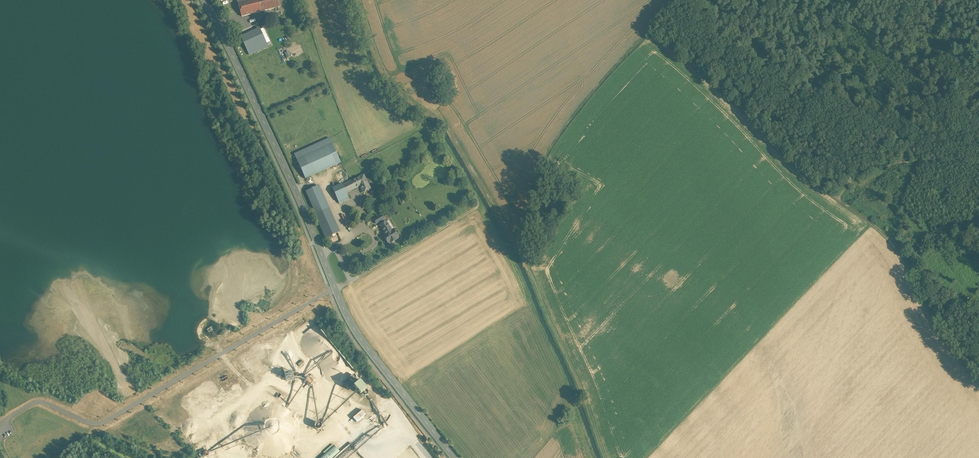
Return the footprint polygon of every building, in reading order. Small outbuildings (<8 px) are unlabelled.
[(238,2),(242,17),(266,10),(263,0),(245,0),(238,2)] [(266,10),(279,7),(278,0),(263,0),(266,10)] [(260,29),(242,37),(241,37),(249,55),(268,47),(260,29),(259,29),(260,29)] [(327,146),(297,160),(306,178),(336,165),(327,146)] [(395,155),(389,161),(392,164),(398,158),(395,155)] [(364,174),(348,182),(352,190),(360,186),(363,193),(371,189),(364,174)] [(348,182),(340,186),(345,194),(352,190),(348,182)] [(340,186),(308,202),(314,214),(315,214),(316,215),(328,209),(328,207),(332,205),(332,206),(336,204),(336,205),(344,201),(347,199),(347,198),(345,194),(340,186)] [(316,215),(315,215),(326,238),(339,232),(329,208),(328,209),(316,215)] [(392,231),(386,221),(380,225),(386,234),(383,236),(388,243),(391,242),(391,243),(396,240),(396,239),(398,237),(394,229),(392,231)] [(291,371),(284,374),(286,380),(293,378),(291,371)] [(362,410),(353,418),(357,422),(366,414),(362,410)] [(325,454),(329,457),(332,457),(340,452),(335,446),(334,446),(330,450),(325,454)]
